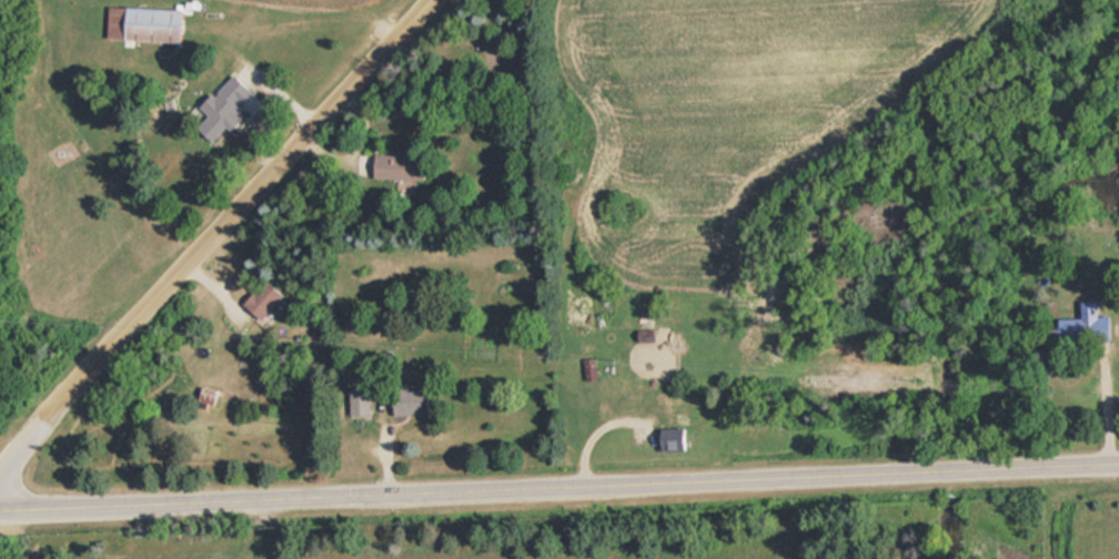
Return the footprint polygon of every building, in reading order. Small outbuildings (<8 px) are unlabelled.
[(177,42),(178,8),(103,6),(102,39),(177,42)] [(247,90),(231,74),(214,92),(221,98),(192,127),(210,144),(241,114),(232,105),(247,90)] [(366,177),(397,177),(397,152),(366,152),(366,177)] [(278,297),(261,280),(238,303),(255,320),(278,297)] [(1105,301),(1076,301),(1076,319),(1058,318),(1057,344),(1104,345),(1105,301)] [(581,360),(581,379),(591,379),(591,360),(581,360)] [(386,414),(422,414),(422,388),(404,388),(404,383),(386,383),(386,414)] [(346,414),(366,414),(366,384),(346,384),(346,414)] [(211,405),(213,390),(196,388),(194,403),(211,405)] [(683,449),(683,427),(654,427),(654,449),(683,449)]
